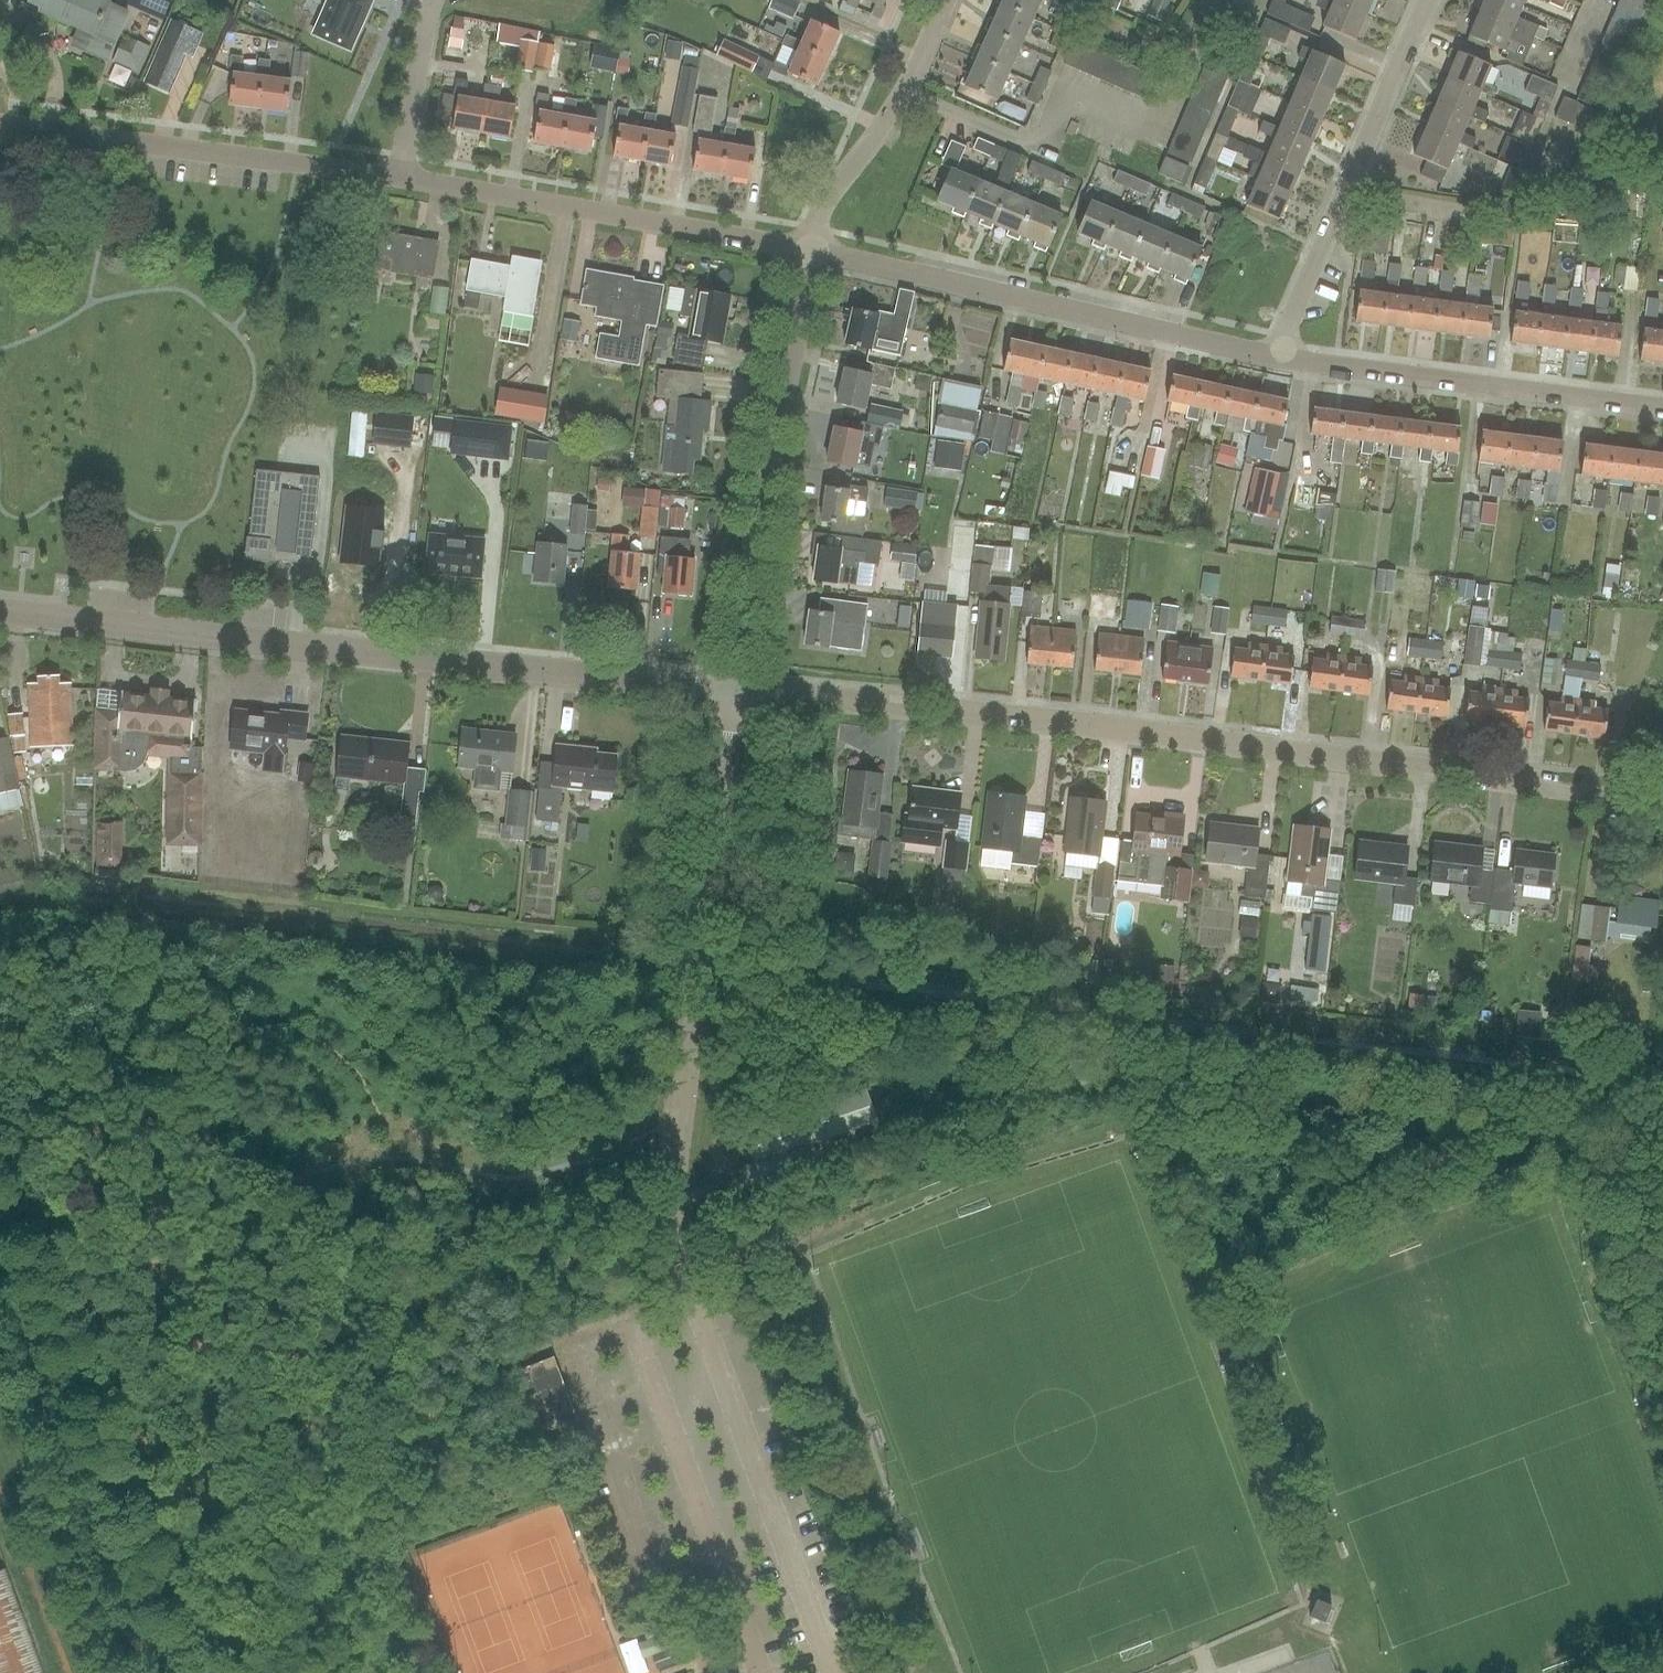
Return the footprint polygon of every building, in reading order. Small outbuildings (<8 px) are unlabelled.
[(129,12),(109,3),(110,1),(106,0),(31,0),(30,1),(44,7),(42,11),(86,30),(78,48),(108,61),(129,12)] [(129,3),(164,18),(172,0),(131,0),(129,3)] [(315,34),(351,51),(374,0),(330,0),(315,34)] [(791,0),(775,0),(771,8),(797,20),(803,5),(791,0)] [(876,3),(871,14),(882,19),(887,7),(884,6),(887,0),(870,0),(876,3)] [(1001,4),(1034,19),(1042,0),(997,0),(996,2),(1001,4)] [(1147,16),(1161,22),(1171,0),(1154,0),(1147,16)] [(1260,0),(1234,0),(1232,4),(1254,13),(1260,0)] [(1286,0),(1273,0),(1267,14),(1309,32),(1316,18),(1284,4),(1286,0)] [(1335,0),(1318,0),(1315,6),(1329,12),(1323,27),(1356,41),(1367,14),(1335,0)] [(1373,0),(1335,0),(1367,14),(1373,0)] [(1524,6),(1511,0),(1486,0),(1480,12),(1536,35),(1546,40),(1550,30),(1519,17),(1524,6)] [(1645,7),(1628,0),(1620,0),(1616,9),(1640,19),(1645,7)] [(990,17),(984,29),(989,31),(1022,46),(1034,19),(1001,4),(995,19),(990,17)] [(1635,30),(1640,19),(1616,9),(1612,20),(1635,30)] [(1531,46),(1536,35),(1480,12),(1468,40),(1485,47),(1487,43),(1505,50),(1511,38),(1531,46)] [(1076,18),(1065,13),(1057,29),(1068,34),(1076,18)] [(466,18),(455,17),(453,28),(452,28),(449,48),(463,50),(466,30),(464,30),(466,18)] [(1250,56),(1260,60),(1270,38),(1283,44),(1289,29),(1266,19),(1250,56)] [(203,34),(172,20),(145,83),(169,93),(190,45),(197,48),(203,34)] [(1630,41),(1635,30),(1612,20),(1606,32),(1630,41)] [(787,35),(782,45),(798,52),(800,47),(829,60),(840,33),(813,21),(803,42),(787,35)] [(1068,34),(1057,29),(1050,46),(1061,51),(1068,34)] [(978,44),(972,56),(977,58),(1010,72),(1022,46),(989,31),(983,46),(978,44)] [(1625,53),(1630,41),(1606,32),(1601,44),(1625,53)] [(119,41),(114,62),(145,70),(152,43),(136,38),(134,45),(119,41)] [(536,72),(541,43),(522,39),(517,69),(536,72)] [(552,72),(557,42),(543,40),(537,69),(552,72)] [(1078,70),(1088,46),(1075,40),(1065,64),(1078,70)] [(759,57),(724,41),(716,57),(752,73),(759,57)] [(680,62),(683,44),(669,42),(665,59),(680,62)] [(591,63),(615,68),(619,48),(596,43),(591,63)] [(1620,64),(1625,53),(1601,44),(1597,55),(1620,64)] [(1088,46),(1078,70),(1090,75),(1101,51),(1088,46)] [(775,61),(771,71),(788,78),(789,74),(817,86),(829,60),(800,47),(798,52),(791,68),(775,61)] [(1301,77),(1334,91),(1345,65),(1303,47),(1298,57),(1308,61),(1301,77)] [(1101,51),(1090,75),(1103,80),(1113,57),(1101,51)] [(1206,64),(1229,74),(1235,61),(1211,51),(1206,64)] [(310,54),(295,52),(292,77),(307,79),(310,54)] [(1496,87),(1485,83),(1493,66),(1460,52),(1449,78),(1482,92),(1492,96),(1496,87)] [(1615,77),(1620,64),(1597,55),(1592,67),(1615,77)] [(258,77),(241,74),(243,58),(232,56),(229,75),(234,75),(230,105),(288,113),(292,81),(269,78),(270,61),(260,60),(258,77)] [(670,126),(688,129),(699,71),(698,70),(700,59),(685,56),(683,68),(681,67),(670,126)] [(1250,85),(1260,60),(1250,56),(1239,80),(1250,85)] [(1113,57),(1103,80),(1116,86),(1126,62),(1113,57)] [(966,71),(960,84),(997,100),(1010,72),(977,58),(971,73),(966,71)] [(1126,62),(1116,86),(1128,91),(1139,67),(1126,62)] [(1224,87),(1229,74),(1206,64),(1200,77),(1224,87)] [(1034,83),(1044,88),(1052,72),(1041,67),(1034,83)] [(1139,67),(1128,91),(1141,97),(1151,73),(1139,67)] [(1610,88),(1615,77),(1592,67),(1587,78),(1610,88)] [(1151,73),(1141,97),(1154,102),(1164,78),(1151,73)] [(1218,99),(1224,87),(1200,77),(1195,89),(1218,99)] [(1323,116),(1334,91),(1301,77),(1291,102),(1323,116)] [(1534,115),(1546,119),(1559,87),(1534,77),(1528,92),(1541,98),(1534,115)] [(1475,107),(1482,92),(1449,78),(1438,103),(1471,118),(1484,124),(1489,113),(1475,107)] [(1606,99),(1610,88),(1587,78),(1582,89),(1606,99)] [(488,103),(484,102),(465,99),(468,82),(457,80),(455,97),(445,95),(443,111),(457,114),(455,128),(482,133),(488,103)] [(1238,111),(1250,85),(1239,80),(1228,106),(1238,111)] [(1044,88),(1034,83),(1026,99),(1037,104),(1044,88)] [(496,87),(491,86),(486,85),(484,102),(488,103),(482,133),(512,138),(517,108),(493,104),(496,87)] [(1213,112),(1218,99),(1195,89),(1190,102),(1213,112)] [(1601,110),(1606,99),(1582,89),(1577,100),(1591,106),(1601,110)] [(540,113),(535,142),(563,148),(569,117),(563,116),(547,113),(550,96),(540,94),(537,112),(540,113)] [(1591,106),(1577,100),(1566,95),(1557,116),(1569,122),(1583,127),(1591,106)] [(701,135),(695,171),(723,176),(729,145),(723,144),(724,137),(712,135),(719,100),(703,97),(696,134),(701,135)] [(569,117),(563,148),(592,153),(598,122),(574,118),(578,101),(567,99),(563,116),(569,117)] [(1207,125),(1213,112),(1190,102),(1184,115),(1207,125)] [(1312,142),(1323,116),(1291,102),(1280,128),(1312,142)] [(1464,134),(1471,118),(1438,103),(1427,129),(1460,143),(1473,148),(1476,139),(1464,134)] [(1228,136),(1238,111),(1228,106),(1217,131),(1228,136)] [(1605,112),(1601,110),(1591,106),(1583,127),(1596,133),(1605,112)] [(619,126),(614,157),(643,162),(648,131),(644,130),(626,127),(629,110),(619,109),(616,125),(619,126)] [(648,131),(643,162),(671,167),(677,136),(654,132),(657,115),(647,113),(644,130),(648,131)] [(1202,137),(1207,125),(1184,115),(1179,127),(1202,137)] [(1535,145),(1546,119),(1534,115),(1523,140),(1535,145)] [(1312,142),(1280,128),(1264,122),(1260,131),(1276,138),(1269,153),(1301,167),(1312,142)] [(726,127),(724,137),(723,144),(729,145),(723,176),(752,181),(757,150),(734,146),(737,129),(726,127)] [(1196,150),(1202,137),(1179,127),(1173,140),(1196,150)] [(1442,184),(1460,143),(1427,129),(1415,155),(1427,160),(1421,175),(1442,184)] [(1216,162),(1228,136),(1217,131),(1206,158),(1216,162)] [(1301,167),(1269,153),(1228,136),(1224,145),(1232,148),(1232,150),(1244,155),(1243,157),(1254,162),(1249,176),(1258,180),(1290,193),(1301,167)] [(990,156),(995,145),(978,138),(973,149),(990,156)] [(1522,144),(1508,138),(1499,159),(1513,165),(1524,170),(1535,145),(1523,140),(1522,144)] [(966,213),(979,181),(956,171),(966,146),(952,140),(942,164),(952,168),(938,201),(953,208),(951,213),(964,218),(966,213)] [(1191,163),(1196,150),(1173,140),(1168,153),(1191,163)] [(995,145),(990,156),(1006,163),(1011,152),(995,145)] [(1006,163),(1002,173),(1001,173),(995,187),(979,181),(966,213),(981,219),(979,225),(991,230),(993,225),(1007,192),(1013,178),(1022,157),(1011,152),(1006,163)] [(1183,183),(1190,167),(1166,156),(1159,172),(1183,183)] [(1205,187),(1216,162),(1206,158),(1195,183),(1205,187)] [(1032,161),(1027,172),(1044,179),(1049,168),(1032,161)] [(1512,197),(1524,170),(1513,165),(1501,192),(1512,197)] [(1049,168),(1044,179),(1060,186),(1065,174),(1049,168)] [(1130,190),(1135,178),(1119,171),(1114,183),(1130,190)] [(1152,185),(1135,178),(1130,190),(1147,197),(1152,185)] [(1279,219),(1290,193),(1258,180),(1247,205),(1279,219)] [(1019,241),(1021,236),(1035,204),(1007,192),(993,225),(1008,231),(1006,236),(1019,241)] [(1185,212),(1190,200),(1173,193),(1168,205),(1185,212)] [(1207,207),(1190,200),(1185,212),(1202,219),(1207,207)] [(1092,201),(1079,233),(1095,240),(1093,245),(1105,250),(1107,245),(1120,213),(1092,201)] [(1035,204),(1021,236),(1036,243),(1034,248),(1046,253),(1062,215),(1035,204)] [(1120,213),(1107,245),(1121,251),(1119,256),(1132,261),(1134,256),(1147,224),(1120,213)] [(1390,254),(1395,222),(1370,218),(1365,251),(1390,254)] [(1147,224),(1134,256),(1149,263),(1147,268),(1159,273),(1161,268),(1175,236),(1147,224)] [(433,277),(439,243),(377,233),(371,266),(433,277)] [(1175,236),(1161,268),(1176,274),(1174,279),(1187,284),(1202,247),(1175,236)] [(504,310),(531,316),(542,262),(515,257),(513,267),(486,262),(486,264),(473,262),(464,309),(479,311),(482,293),(507,298),(504,310)] [(1375,279),(1378,262),(1364,261),(1362,278),(1375,279)] [(1401,282),(1404,265),(1391,263),(1389,280),(1401,282)] [(1428,287),(1430,269),(1418,267),(1415,285),(1428,287)] [(1455,290),(1457,272),(1445,271),(1442,288),(1455,290)] [(657,329),(664,288),(634,283),(635,280),(588,272),(582,306),(598,309),(596,317),(623,322),(620,339),(601,335),(597,361),(640,369),(648,327),(657,329)] [(1482,294),(1484,276),(1471,274),(1469,292),(1482,294)] [(1530,301),(1533,283),(1520,281),(1517,299),(1530,301)] [(1558,305),(1560,287),(1547,285),(1544,303),(1558,305)] [(687,288),(681,316),(694,319),(691,338),(679,336),(674,364),(704,369),(709,343),(724,346),(732,297),(687,288)] [(1584,308),(1587,290),(1574,289),(1571,307),(1584,308)] [(900,290),(894,315),(879,312),(878,314),(853,309),(846,343),(900,355),(914,294),(900,290)] [(1360,291),(1356,321),(1383,325),(1387,295),(1360,291)] [(1612,312),(1614,294),(1601,293),(1598,311),(1612,312)] [(1387,295),(1383,325),(1410,328),(1414,298),(1387,295)] [(1414,298),(1410,328),(1437,332),(1440,302),(1414,298)] [(1660,318),(1662,300),(1649,299),(1646,317),(1660,318)] [(1440,302),(1437,332),(1463,335),(1467,305),(1440,302)] [(1467,305),(1463,335),(1490,339),(1494,309),(1467,305)] [(1516,311),(1511,341),(1538,345),(1543,315),(1516,311)] [(1543,315),(1538,345),(1565,349),(1570,318),(1543,315)] [(577,338),(581,319),(566,316),(562,335),(577,338)] [(1570,318),(1565,349),(1592,352),(1597,322),(1570,318)] [(1597,322),(1592,352),(1619,356),(1624,326),(1597,322)] [(1641,359),(1662,362),(1662,331),(1645,329),(1641,359)] [(1011,340),(1004,370),(1033,376),(1039,346),(1011,340)] [(1039,346),(1033,376),(1061,382),(1067,352),(1039,346)] [(1067,352),(1061,382),(1089,388),(1095,358),(1067,352)] [(1095,358),(1089,388),(1117,394),(1124,364),(1095,358)] [(896,370),(872,364),(869,374),(846,368),(838,403),(866,410),(872,385),(891,390),(896,370)] [(1124,364),(1117,394),(1145,400),(1152,370),(1124,364)] [(702,403),(705,375),(660,371),(657,400),(671,401),(664,472),(693,475),(695,461),(701,462),(704,431),(709,432),(712,404),(702,403)] [(434,377),(418,375),(416,392),(433,393),(434,377)] [(1197,406),(1202,382),(1173,376),(1168,400),(1190,405),(1187,418),(1198,420),(1201,407),(1197,406)] [(1226,413),(1231,388),(1202,382),(1197,406),(1201,407),(1218,411),(1216,424),(1226,427),(1229,414),(1226,413)] [(1018,406),(1022,388),(1010,386),(1007,404),(1018,406)] [(1255,420),(1261,395),(1231,388),(1226,413),(1229,414),(1248,418),(1245,431),(1255,433),(1258,420),(1255,420)] [(527,394),(501,390),(497,414),(523,418),(527,394)] [(1043,411),(1047,394),(1036,391),(1032,409),(1043,411)] [(1284,424),(1289,401),(1261,395),(1255,420),(1258,420),(1270,423),(1259,471),(1256,470),(1246,512),(1271,518),(1272,514),(1279,516),(1288,476),(1291,477),(1298,444),(1283,441),(1287,425),(1284,424)] [(1070,417),(1074,400),(1062,397),(1058,415),(1070,417)] [(1096,423),(1100,405),(1088,403),(1085,421),(1096,423)] [(935,427),(972,435),(977,412),(940,404),(935,427)] [(903,412),(871,405),(867,422),(900,428),(903,412)] [(1122,429),(1126,411),(1114,408),(1110,426),(1122,429)] [(1341,437),(1345,412),(1315,409),(1312,433),(1335,436),(1332,463),(1342,464),(1345,438),(1341,437)] [(992,441),(998,415),(984,412),(978,438),(992,441)] [(1371,441),(1374,416),(1345,412),(1341,437),(1345,438),(1365,440),(1360,475),(1371,477),(1375,442),(1371,441)] [(1371,441),(1375,442),(1393,444),(1391,457),(1401,458),(1403,445),(1400,445),(1403,420),(1374,416),(1371,441)] [(413,419),(394,417),(391,444),(410,446),(413,419)] [(435,418),(434,432),(452,434),(454,420),(435,418)] [(1400,445),(1403,445),(1423,448),(1421,462),(1431,463),(1433,449),(1429,448),(1432,424),(1403,420),(1400,445)] [(1023,442),(1027,424),(1012,421),(1007,438),(1023,442)] [(880,446),(884,427),(862,422),(860,432),(835,427),(828,462),(856,468),(861,443),(880,446)] [(1429,448),(1433,449),(1448,451),(1446,464),(1457,465),(1462,427),(1432,424),(1429,448)] [(482,428),(456,425),(453,451),(479,454),(482,428)] [(1484,430),(1479,461),(1506,465),(1511,434),(1484,430)] [(1511,434),(1506,465),(1533,468),(1538,438),(1511,434)] [(940,437),(934,463),(962,469),(967,442),(940,437)] [(1538,438),(1533,468),(1560,472),(1565,441),(1538,438)] [(1203,469),(1208,447),(1194,444),(1189,466),(1203,469)] [(1234,468),(1238,449),(1221,444),(1217,463),(1234,468)] [(1612,478),(1616,448),(1586,444),(1582,474),(1600,476),(1596,507),(1608,508),(1612,478)] [(1166,451),(1148,447),(1141,476),(1159,480),(1166,451)] [(1616,448),(1612,478),(1642,482),(1646,452),(1616,448)] [(1642,482),(1662,485),(1662,454),(1646,452),(1642,482)] [(1136,478),(1130,477),(1109,472),(1107,483),(1105,494),(1121,497),(1123,487),(1133,490),(1136,478)] [(323,483),(259,474),(250,541),(248,541),(245,564),(269,567),(269,565),(311,570),(323,483)] [(1492,477),(1489,496),(1502,498),(1505,479),(1492,477)] [(1529,500),(1532,482),(1518,480),(1516,498),(1529,500)] [(1544,484),(1542,502),(1555,504),(1558,485),(1544,484)] [(827,487),(822,520),(833,522),(832,530),(864,534),(866,517),(847,515),(849,499),(867,502),(869,488),(850,485),(849,490),(827,487)] [(918,492),(887,488),(885,508),(915,512),(915,510),(922,511),(924,494),(918,493),(918,492)] [(647,492),(646,506),(643,536),(658,538),(662,493),(647,492)] [(1334,508),(1336,495),(1319,492),(1317,505),(1334,508)] [(1631,514),(1634,496),(1621,494),(1618,512),(1631,514)] [(1658,518),(1661,499),(1648,497),(1645,516),(1658,518)] [(1478,529),(1481,503),(1463,501),(1460,527),(1478,529)] [(586,535),(589,506),(575,504),(572,534),(586,535)] [(348,505),(342,561),(378,565),(380,546),(383,547),(385,529),(382,529),(384,509),(348,505)] [(682,528),(684,509),(668,507),(666,527),(682,528)] [(922,623),(919,652),(952,656),(956,614),(955,614),(956,604),(970,606),(972,594),(974,546),(977,529),(962,527),(954,594),(926,591),(922,623)] [(817,562),(814,580),(857,586),(860,562),(878,564),(881,542),(871,541),(842,537),(814,533),(811,561),(817,562)] [(636,591),(640,554),(628,553),(629,536),(614,535),(609,588),(636,591)] [(484,542),(431,536),(428,572),(481,577),(484,542)] [(662,537),(658,577),(665,577),(664,593),(692,596),(695,559),(687,558),(689,539),(662,537)] [(914,559),(916,545),(892,542),(890,556),(914,559)] [(564,584),(568,547),(539,543),(535,581),(564,584)] [(995,547),(995,549),(974,546),(972,594),(984,595),(983,602),(982,602),(976,658),(1005,661),(1010,605),(1012,589),(990,586),(992,571),(1010,573),(1013,550),(995,547)] [(1394,593),(1397,572),(1378,570),(1376,591),(1394,593)] [(1217,598),(1221,576),(1204,573),(1200,595),(1217,598)] [(1051,593),(1023,590),(1021,616),(1040,618),(1041,614),(1049,615),(1051,593)] [(1116,596),(1090,594),(1088,615),(1114,617),(1116,596)] [(1085,617),(1087,598),(1072,597),(1071,615),(1085,617)] [(1126,626),(1151,626),(1151,599),(1126,599),(1126,626)] [(862,651),(867,609),(834,605),(833,614),(810,611),(806,643),(862,651)] [(1176,634),(1179,607),(1162,605),(1158,631),(1176,634)] [(1227,634),(1231,609),(1216,606),(1212,632),(1227,634)] [(1270,609),(1252,607),(1250,624),(1268,626),(1270,609)] [(1285,629),(1287,611),(1270,609),(1268,626),(1285,629)] [(1350,620),(1331,618),(1329,635),(1362,639),(1366,614),(1351,612),(1350,620)] [(1483,651),(1485,638),(1486,628),(1470,626),(1465,665),(1481,667),(1483,651)] [(1031,627),(1027,663),(1050,665),(1054,629),(1031,627)] [(1054,629),(1050,665),(1073,668),(1077,632),(1054,629)] [(1099,633),(1095,670),(1118,673),(1122,636),(1099,633)] [(1122,636),(1118,673),(1141,676),(1145,639),(1122,636)] [(1441,645),(1407,640),(1405,655),(1438,660),(1441,645)] [(1186,681),(1191,645),(1168,642),(1163,678),(1186,681)] [(1235,649),(1232,677),(1261,680),(1266,646),(1250,644),(1249,651),(1235,649)] [(1191,645),(1186,681),(1209,684),(1213,648),(1191,645)] [(1266,646),(1261,680),(1291,684),(1295,656),(1282,655),(1283,649),(1266,646)] [(1588,664),(1599,665),(1601,648),(1590,646),(1588,664)] [(1522,656),(1518,655),(1501,653),(1483,651),(1481,667),(1516,672),(1516,671),(1521,671),(1522,656)] [(1313,659),(1310,686),(1340,690),(1344,656),(1327,654),(1326,661),(1313,659)] [(1344,656),(1340,690),(1370,694),(1373,667),(1360,666),(1361,659),(1344,656)] [(1599,683),(1601,666),(1599,665),(1588,664),(1584,663),(1569,661),(1567,661),(1565,678),(1599,683)] [(1391,681),(1387,708),(1417,712),(1421,678),(1404,676),(1403,682),(1391,681)] [(32,750),(35,749),(36,762),(52,761),(52,750),(67,749),(67,765),(75,764),(71,684),(60,685),(60,677),(39,678),(39,684),(29,685),(32,750)] [(1421,678),(1417,712),(1447,717),(1450,689),(1438,687),(1439,681),(1421,678)] [(1470,692),(1467,719),(1496,723),(1501,689),(1484,687),(1483,694),(1470,692)] [(167,845),(204,846),(206,773),(203,773),(204,748),(195,748),(196,699),(171,699),(171,690),(152,689),(151,694),(97,693),(95,769),(136,771),(145,763),(149,755),(169,756),(167,845)] [(1501,689),(1496,723),(1526,727),(1530,700),(1516,698),(1517,691),(1501,689)] [(1549,703),(1545,730),(1575,734),(1580,700),(1562,698),(1562,704),(1549,703)] [(1580,700),(1575,734),(1605,738),(1609,710),(1596,709),(1597,702),(1580,700)] [(282,716),(236,711),(232,751),(265,755),(264,771),(283,773),(286,740),(305,743),(308,715),(282,712),(282,716)] [(25,732),(23,713),(8,714),(10,734),(25,732)] [(475,790),(500,792),(502,773),(513,774),(517,736),(464,730),(460,769),(477,771),(475,790)] [(427,771),(409,769),(411,744),(342,736),(337,779),(404,787),(400,827),(416,829),(420,793),(424,794),(427,771)] [(0,739),(0,792),(21,787),(10,737),(0,739)] [(26,738),(12,740),(14,755),(28,753),(26,738)] [(598,750),(557,746),(553,791),(540,790),(537,821),(559,823),(562,789),(615,795),(618,756),(597,754),(598,750)] [(313,784),(315,765),(299,764),(297,782),(313,784)] [(893,844),(875,841),(883,777),(850,772),(844,820),(840,819),(837,837),(872,842),(867,879),(888,881),(893,844)] [(956,829),(961,794),(912,788),(909,816),(904,815),(901,843),(940,848),(943,827),(956,829)] [(507,827),(528,830),(532,794),(512,792),(508,826),(507,827)] [(1012,864),(1016,864),(1015,872),(1032,874),(1033,866),(1038,867),(1044,818),(1025,816),(1027,799),(989,794),(982,849),(1013,853),(1012,864)] [(1098,855),(1105,801),(1071,797),(1065,851),(1098,855)] [(1122,837),(1118,871),(1161,877),(1159,894),(1186,897),(1192,852),(1179,850),(1183,817),(1136,811),(1132,839),(1122,837)] [(119,867),(121,825),(98,824),(97,866),(119,867)] [(1249,868),(1245,898),(1266,901),(1271,857),(1257,856),(1260,830),(1212,824),(1207,863),(1249,868)] [(507,827),(508,826),(502,825),(500,841),(526,844),(528,830),(507,827)] [(1285,909),(1311,912),(1315,912),(1315,921),(1336,923),(1344,859),(1328,857),(1331,830),(1295,826),(1285,909)] [(1414,905),(1418,877),(1405,875),(1409,845),(1361,838),(1356,875),(1396,880),(1393,903),(1414,905)] [(965,871),(968,844),(945,841),(942,868),(943,868),(941,890),(962,893),(965,871)] [(1490,903),(1494,871),(1480,869),(1482,847),(1434,842),(1431,882),(1471,887),(1469,901),(1490,903)] [(546,871),(548,850),(533,848),(531,870),(546,871)] [(1494,868),(1494,871),(1490,903),(1492,904),(1491,912),(1512,915),(1517,881),(1549,885),(1552,855),(1514,850),(1511,870),(1494,868)] [(1107,898),(1111,867),(1097,865),(1093,896),(1107,898)] [(114,871),(96,869),(95,879),(113,881),(114,871)] [(1655,927),(1658,901),(1618,897),(1617,909),(1593,906),(1590,938),(1603,940),(1603,935),(1616,936),(1622,931),(1647,934),(1647,927),(1655,927)] [(1257,934),(1261,913),(1243,910),(1239,930),(1257,934)] [(1591,950),(1575,948),(1570,983),(1595,987),(1598,969),(1588,968),(1591,950)] [(1173,998),(1175,966),(1158,965),(1156,997),(1173,998)] [(1263,985),(1261,1002),(1277,1004),(1279,987),(1263,985)] [(755,1191),(816,1169),(808,1145),(878,1120),(867,1088),(745,1131),(756,1161),(745,1165),(755,1191)] [(723,1195),(716,1198),(718,1205),(725,1202),(723,1195)] [(580,1418),(558,1353),(513,1368),(535,1433),(580,1418)] [(0,1573),(0,1672),(44,1672),(6,1570),(0,1573)] [(1309,1616),(1324,1622),(1331,1605),(1316,1599),(1309,1616)] [(648,1641),(665,1634),(660,1620),(643,1626),(648,1641)] [(645,1660),(653,1657),(671,1651),(665,1634),(648,1641),(640,1644),(645,1660)] [(671,1651),(653,1657),(658,1669),(675,1663),(671,1651)]
